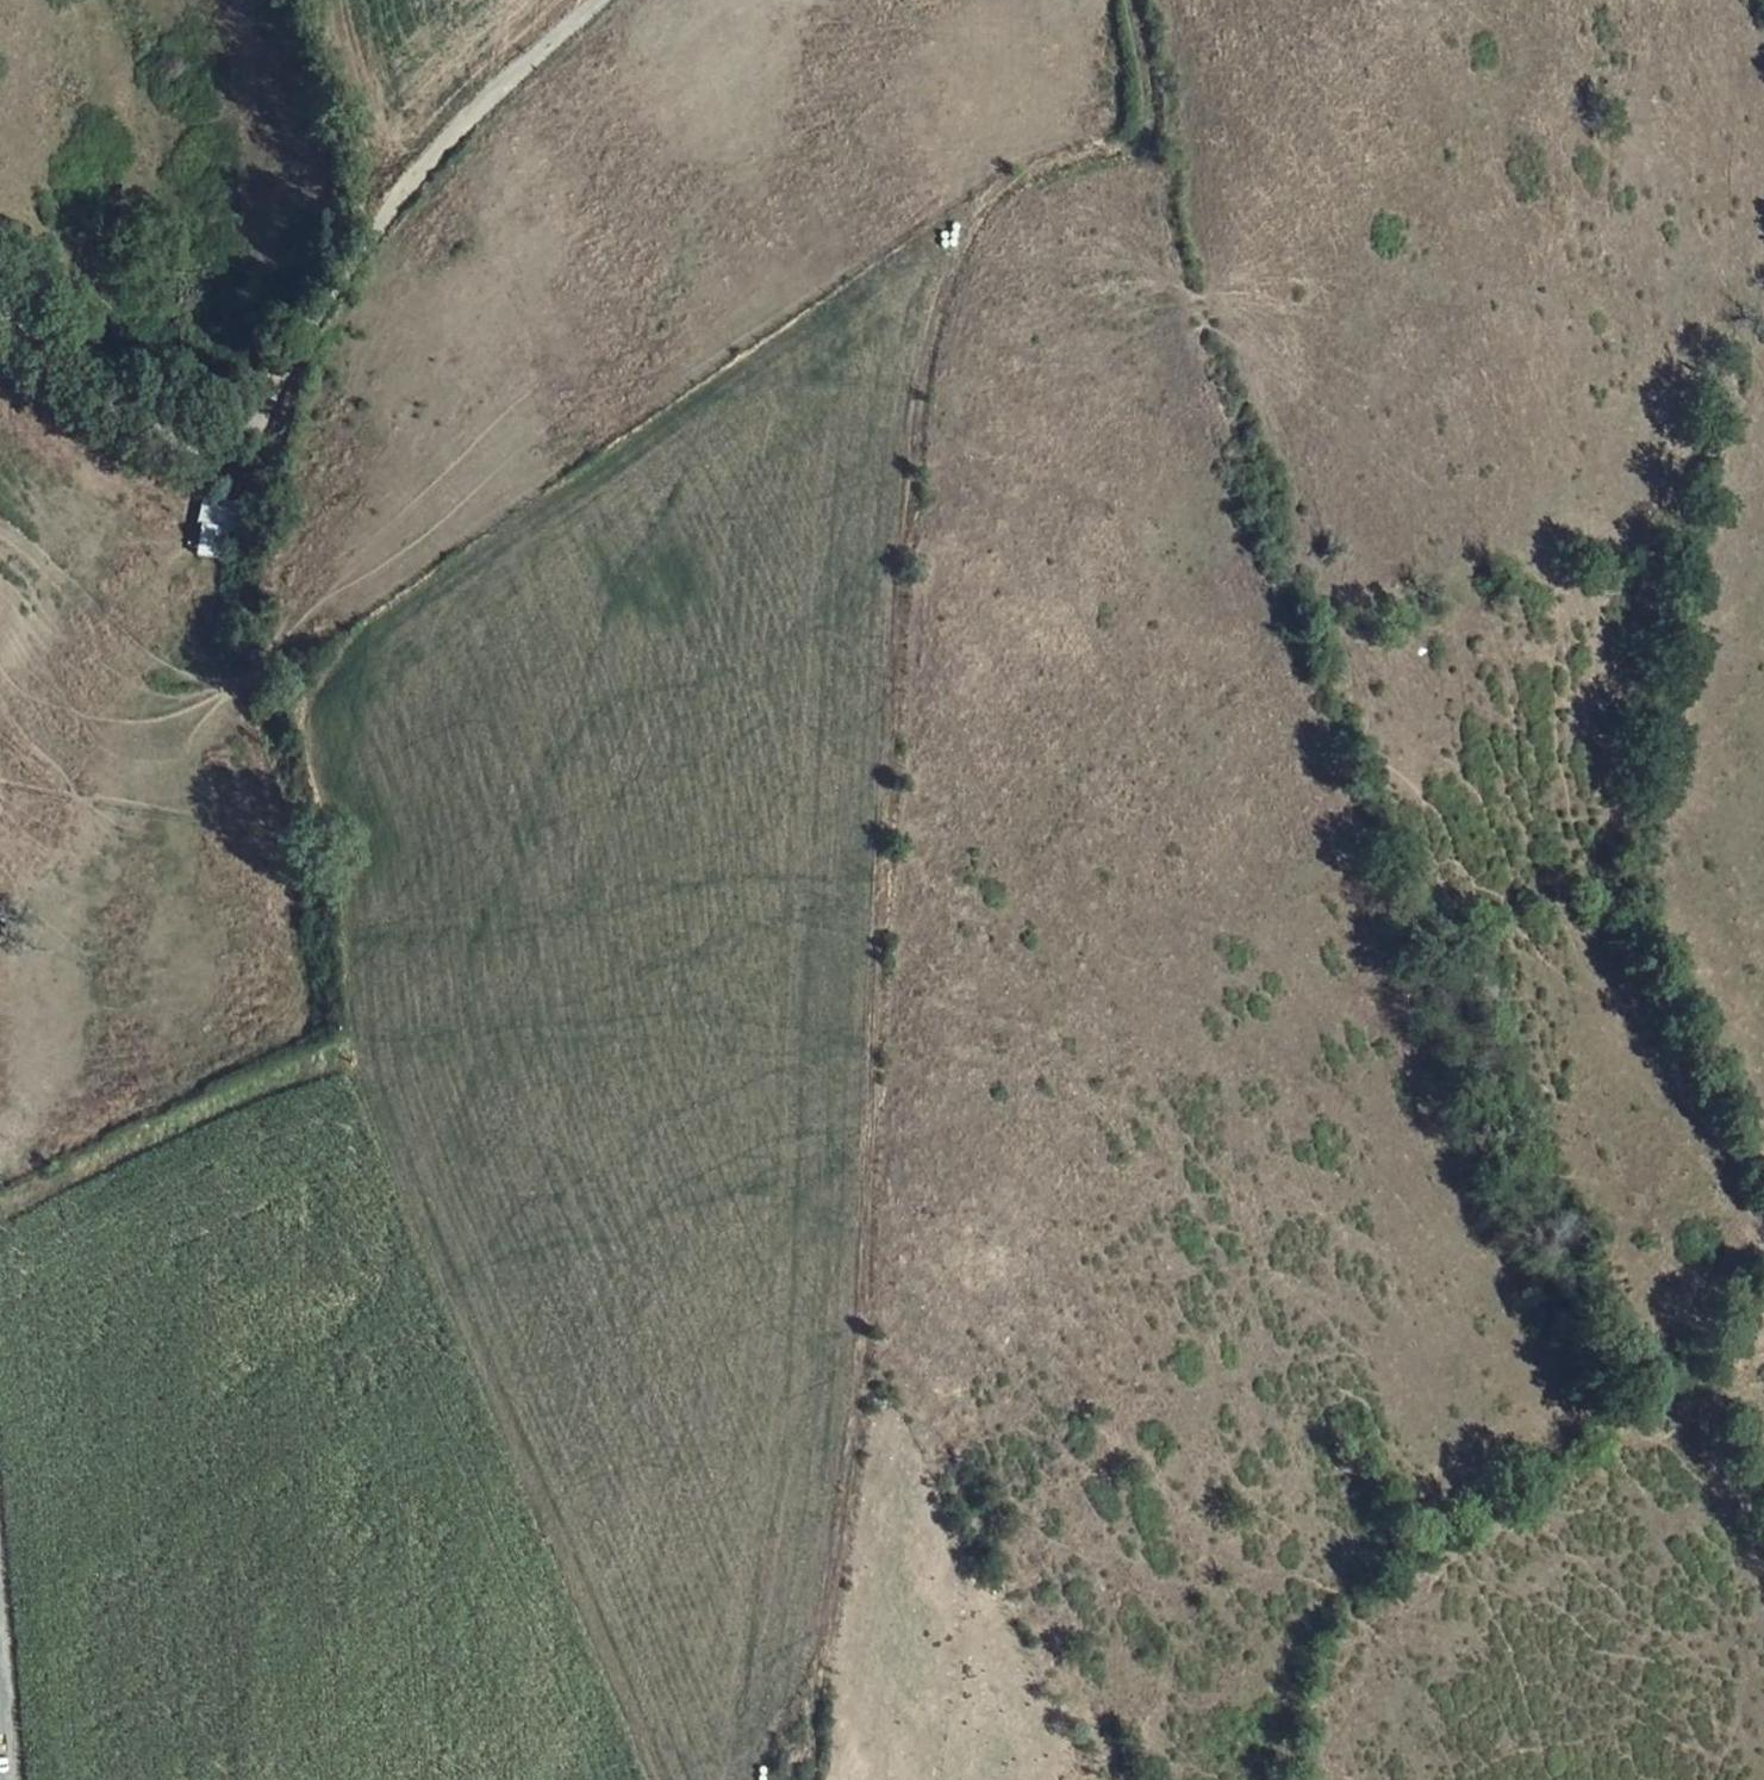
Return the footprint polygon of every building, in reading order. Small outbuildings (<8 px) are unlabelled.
[(204,498),(194,552),(225,558),(235,503),(204,498)]
